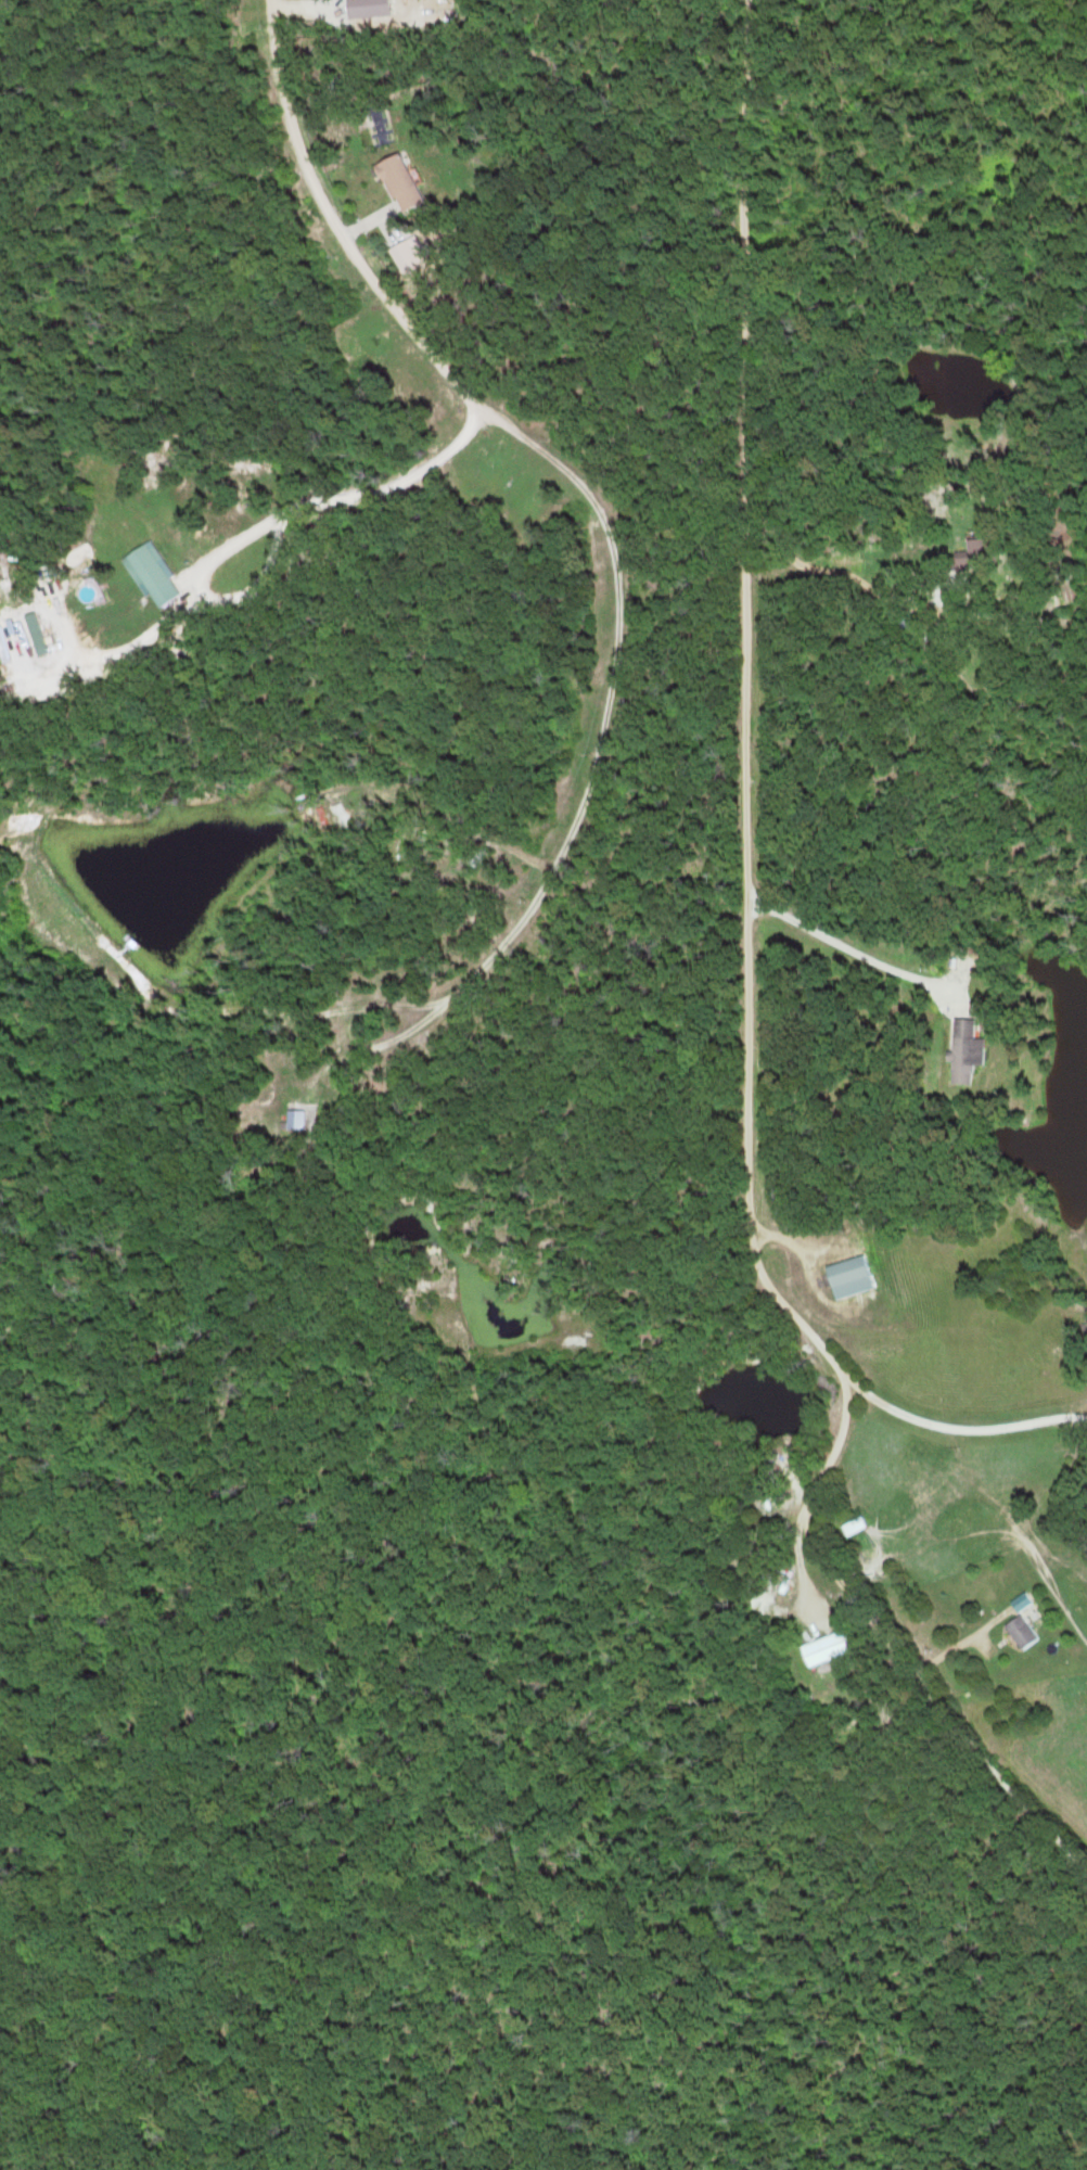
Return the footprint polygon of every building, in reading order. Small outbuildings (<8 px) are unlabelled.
[(405,215),(429,204),(406,155),(381,166),(405,215)] [(998,539),(974,539),(974,558),(998,558),(998,539)] [(159,611),(185,595),(153,542),(127,558),(159,611)] [(990,1066),(991,1039),(981,1039),(981,1020),(957,1020),(956,1085),(979,1086),(980,1066),(990,1066)] [(828,1267),(836,1300),(877,1289),(869,1256),(828,1267)] [(844,1528),(850,1539),(868,1528),(862,1517),(844,1528)] [(1008,1625),(1024,1651),(1041,1640),(1025,1614),(1008,1625)] [(805,1648),(814,1668),(851,1650),(841,1630),(805,1648)]
